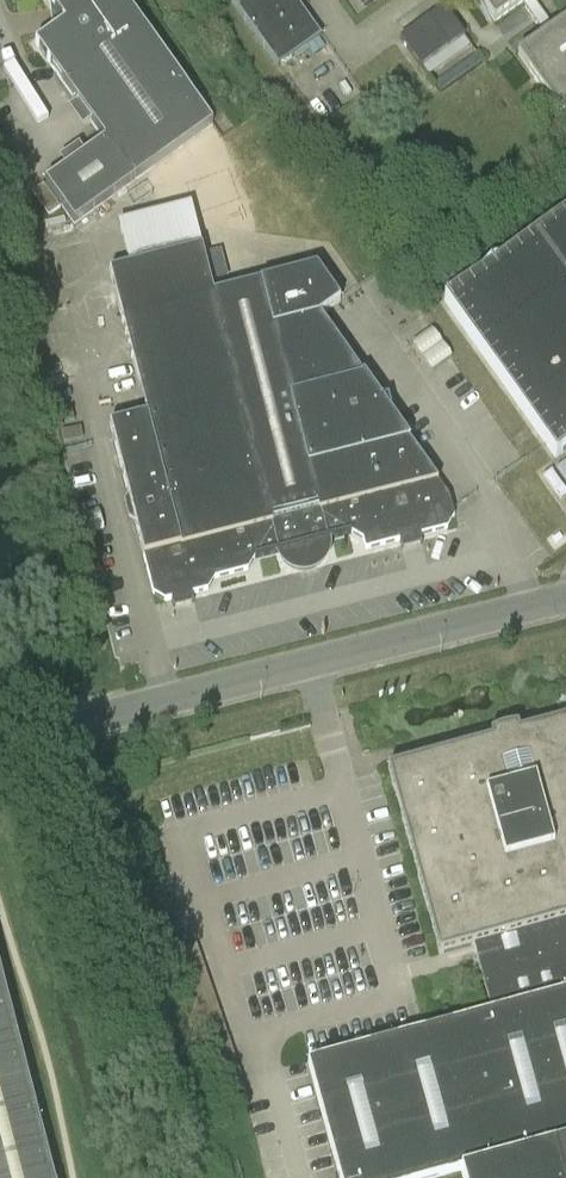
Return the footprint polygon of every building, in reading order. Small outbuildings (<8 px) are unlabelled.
[(213,125),(124,0),(47,0),(54,9),(56,29),(35,44),(105,142),(45,184),(74,225),(213,125)] [(278,67),(321,37),(295,0),(232,0),(231,1),(278,67)] [(494,23),(523,3),(527,0),(477,0),(494,23)] [(546,35),(517,56),(558,113),(565,107),(565,21),(553,31),(531,0),(527,0),(523,3),(546,35)] [(400,40),(405,47),(420,69),(427,78),(471,47),(444,8),(400,40)] [(60,208),(44,185),(32,193),(49,217),(60,208)] [(444,302),(555,459),(565,451),(565,215),(444,302)] [(224,336),(201,246),(135,263),(133,256),(115,260),(117,268),(109,270),(121,318),(146,415),(109,424),(155,605),(171,601),(173,605),(193,600),(192,596),(218,589),(215,580),(257,569),(255,560),(259,558),(284,562),(288,566),(293,569),(298,570),(304,571),(309,570),(314,568),(319,565),(322,561),(325,557),(327,551),(328,546),(329,539),(351,534),(363,541),(365,550),(399,542),(401,546),(421,541),(420,536),(447,529),(454,518),(449,499),(419,457),(405,433),(364,375),(362,376),(320,316),(339,302),(316,268),(260,283),(271,324),(224,336)] [(429,368),(450,358),(437,331),(416,341),(429,368)] [(322,622),(344,623),(344,608),(323,607),(322,622)] [(388,770),(439,956),(473,946),(492,1012),(308,1063),(339,1177),(437,1177),(461,1171),(463,1177),(565,1177),(565,721),(388,770)] [(0,971),(0,1177),(54,1177),(0,971)]
